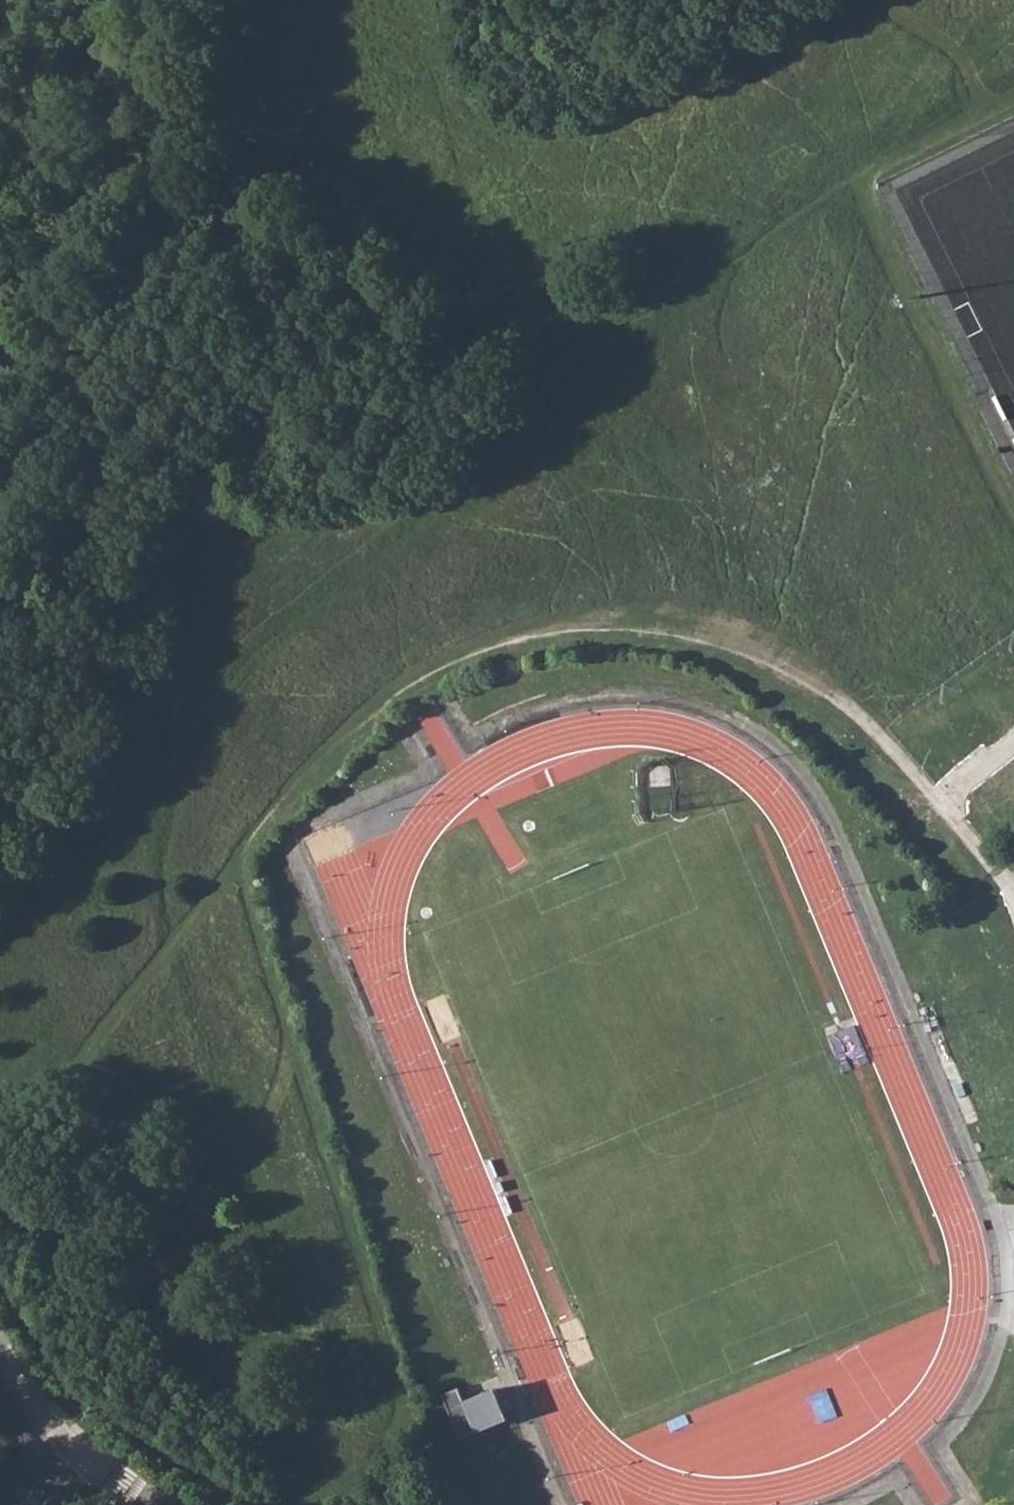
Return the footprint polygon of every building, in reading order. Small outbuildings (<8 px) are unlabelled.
[(493,1383),(463,1395),(476,1427),(507,1415),(493,1383)]
